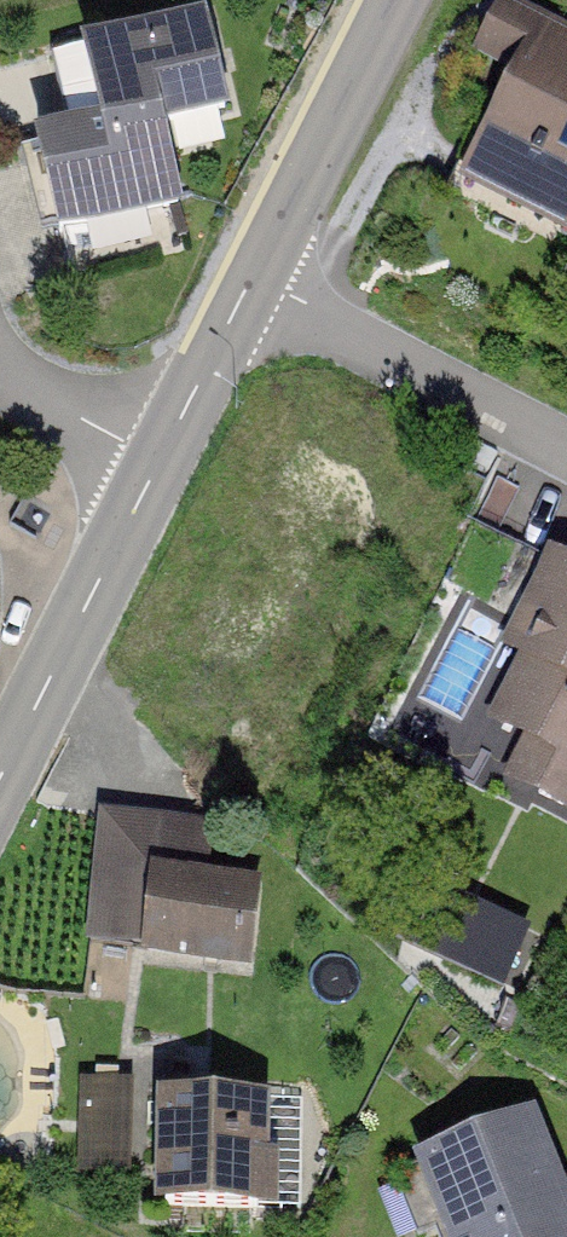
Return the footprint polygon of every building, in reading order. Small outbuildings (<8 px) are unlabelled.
[(509,0),(496,0),(466,61),(507,81),(466,163),(526,192),(534,176),(566,193),(566,29),(509,0)] [(199,12),(67,41),(88,139),(221,110),(199,12)] [(149,130),(14,159),(32,242),(167,214),(149,130)] [(541,541),(486,648),(516,663),(483,728),(526,750),(507,788),(566,817),(566,815),(566,554),(541,541)] [(213,821),(97,813),(88,941),(147,945),(145,968),(256,975),(263,878),(209,874),(213,821)] [(512,979),(538,918),(480,893),(453,953),(512,979)] [(272,1095),(161,1093),(159,1217),(270,1219),(272,1095)] [(413,1162),(444,1236),(566,1236),(566,1168),(543,1110),(413,1162)]
